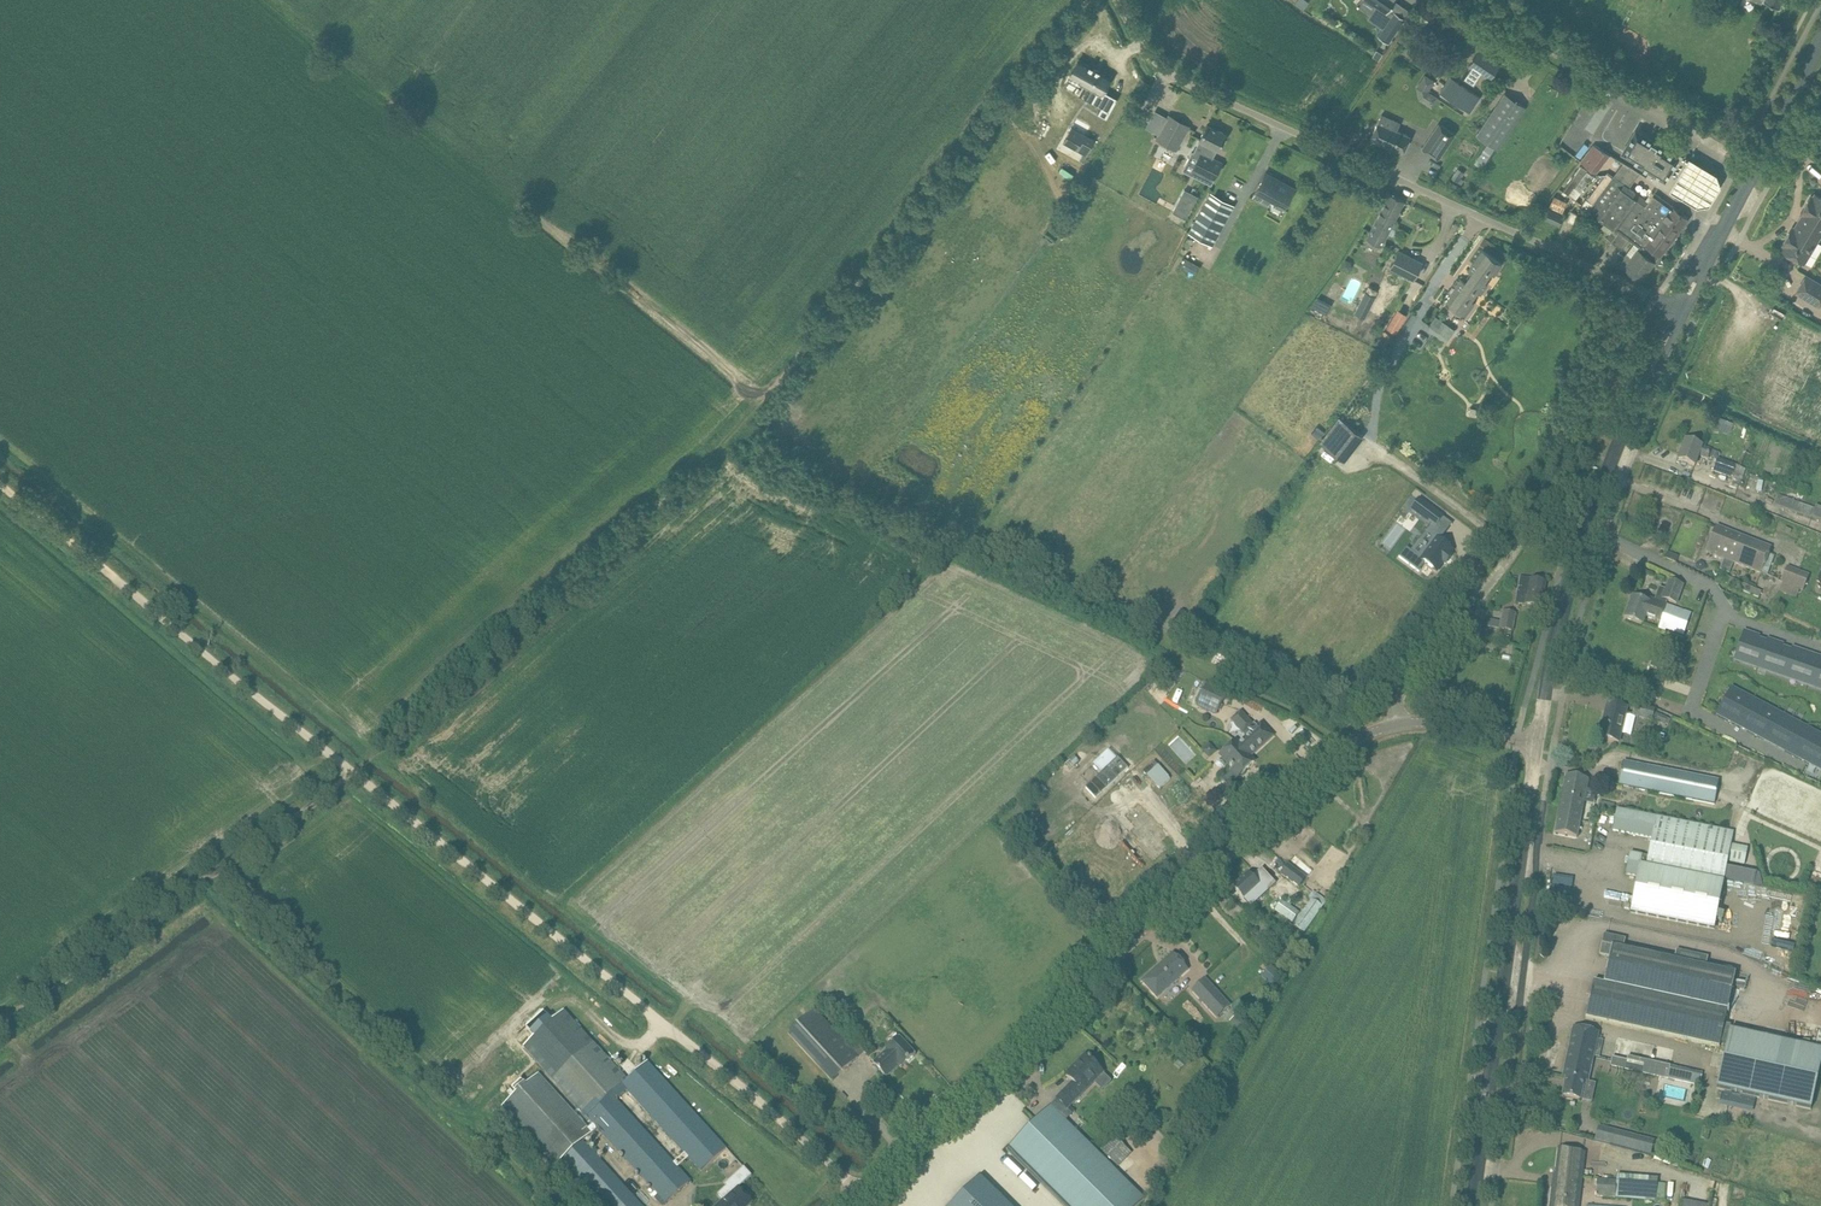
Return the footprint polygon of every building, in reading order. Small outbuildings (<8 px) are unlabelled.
[(1377,5),(1371,15),(1368,18),(1383,28),(1378,35),(1378,36),(1388,43),(1389,42),(1388,42),(1404,19),(1405,18),(1394,11),(1394,12),(1389,9),(1395,0),(1369,0),(1377,5)] [(1628,47),(1623,55),(1634,62),(1639,54),(1628,47)] [(1461,77),(1470,82),(1478,70),(1489,77),(1499,63),(1479,50),(1461,77)] [(1377,51),(1373,57),(1378,61),(1382,55),(1377,51)] [(1080,59),(1072,77),(1104,93),(1099,103),(1109,108),(1106,115),(1110,117),(1121,96),(1106,89),(1111,79),(1100,74),(1102,70),(1080,59)] [(1430,90),(1436,79),(1426,74),(1414,95),(1433,106),(1439,96),(1430,90)] [(1450,77),(1440,92),(1470,112),(1481,97),(1450,77)] [(1496,107),(1477,136),(1498,149),(1525,107),(1515,100),(1506,114),(1496,107)] [(1401,122),(1382,114),(1370,140),(1387,147),(1388,145),(1403,152),(1410,136),(1397,130),(1401,122)] [(1177,149),(1189,126),(1169,115),(1157,138),(1177,149)] [(1439,123),(1422,148),(1438,159),(1455,133),(1439,123)] [(1200,156),(1191,173),(1211,184),(1220,166),(1211,161),(1217,149),(1218,149),(1219,148),(1220,149),(1222,145),(1221,144),(1226,134),(1207,124),(1200,140),(1194,153),(1200,156)] [(1072,126),(1063,142),(1086,155),(1095,139),(1072,126)] [(1635,131),(1624,151),(1623,152),(1639,162),(1641,159),(1652,165),(1645,176),(1670,191),(1677,180),(1676,179),(1689,159),(1679,153),(1676,157),(1665,150),(1665,149),(1635,131)] [(1577,154),(1582,158),(1591,146),(1586,143),(1577,154)] [(1043,144),(1030,162),(1036,166),(1049,149),(1043,144)] [(1580,162),(1596,172),(1609,155),(1594,144),(1580,162)] [(1477,160),(1486,166),(1495,151),(1487,145),(1477,160)] [(1677,180),(1670,191),(1696,206),(1708,204),(1719,187),(1715,174),(1689,159),(1676,179),(1677,180)] [(1451,178),(1463,187),(1467,181),(1462,177),(1465,173),(1458,168),(1451,178)] [(1264,172),(1255,189),(1285,205),(1294,188),(1264,172)] [(1614,180),(1607,190),(1671,240),(1687,219),(1672,208),(1673,207),(1654,192),(1648,201),(1624,183),(1622,186),(1614,180)] [(1639,247),(1655,261),(1671,240),(1607,190),(1591,212),(1617,230),(1629,239),(1639,247)] [(1234,205),(1211,193),(1189,232),(1212,245),(1234,205)] [(1389,193),(1384,204),(1366,237),(1368,238),(1366,242),(1377,248),(1379,243),(1381,244),(1404,201),(1389,193)] [(1801,223),(1820,235),(1820,234),(1820,197),(1815,194),(1813,197),(1811,196),(1800,214),(1805,216),(1801,223)] [(1181,208),(1176,205),(1173,212),(1185,218),(1188,211),(1182,208),(1181,208)] [(1545,218),(1560,224),(1564,216),(1549,209),(1545,218)] [(1062,234),(1066,228),(1061,225),(1059,223),(1054,230),(1061,235),(1062,234)] [(1792,227),(1781,245),(1784,246),(1781,250),(1804,263),(1820,235),(1801,223),(1796,230),(1792,227)] [(1622,249),(1629,239),(1617,230),(1609,240),(1622,249)] [(1655,261),(1639,247),(1631,258),(1627,254),(1620,264),(1641,280),(1655,261)] [(1484,281),(1490,272),(1494,275),(1502,264),(1483,250),(1468,270),(1472,273),(1465,282),(1461,279),(1445,301),(1465,315),(1474,302),(1471,300),(1477,291),(1481,294),(1488,284),(1484,281)] [(1399,251),(1393,261),(1390,267),(1413,279),(1422,262),(1399,251)] [(1197,274),(1202,267),(1187,258),(1183,265),(1197,274)] [(1340,298),(1351,303),(1361,281),(1351,276),(1340,298)] [(1796,292),(1819,306),(1820,302),(1820,285),(1806,276),(1796,292)] [(1368,310),(1375,296),(1374,296),(1377,291),(1368,287),(1366,292),(1365,291),(1359,305),(1368,310)] [(1319,297),(1314,306),(1329,314),(1333,304),(1319,297)] [(1399,333),(1409,313),(1398,308),(1388,328),(1399,333)] [(1448,343),(1457,327),(1436,316),(1427,331),(1448,343)] [(1392,333),(1388,328),(1383,332),(1387,337),(1392,333)] [(1718,416),(1715,426),(1731,431),(1735,421),(1718,416)] [(1320,443),(1342,460),(1361,434),(1340,418),(1320,443)] [(1686,440),(1679,460),(1695,466),(1699,455),(1708,458),(1708,456),(1710,450),(1701,447),(1702,446),(1686,440)] [(1715,465),(1712,472),(1714,472),(1722,475),(1732,479),(1732,478),(1734,478),(1732,483),(1740,486),(1741,481),(1742,479),(1746,468),(1737,465),(1717,458),(1715,465)] [(1800,502),(1786,497),(1779,495),(1775,505),(1820,520),(1820,507),(1816,505),(1815,507),(1800,502)] [(1410,547),(1403,556),(1423,571),(1430,562),(1441,569),(1448,561),(1450,562),(1456,554),(1454,553),(1457,549),(1451,545),(1454,541),(1441,532),(1444,529),(1439,526),(1447,516),(1423,499),(1416,509),(1435,523),(1414,550),(1410,547)] [(1734,562),(1744,538),(1717,526),(1706,551),(1724,558),(1720,569),(1722,570),(1729,573),(1730,571),(1734,562)] [(1744,538),(1734,562),(1761,574),(1771,549),(1744,538)] [(1678,556),(1668,551),(1665,557),(1675,562),(1678,556)] [(1781,582),(1783,583),(1780,591),(1793,597),(1797,588),(1803,591),(1809,576),(1787,567),(1781,582)] [(1722,570),(1717,581),(1759,597),(1761,591),(1739,582),(1741,575),(1730,571),(1729,573),(1722,570)] [(1515,602),(1541,607),(1546,583),(1520,578),(1515,602)] [(1645,616),(1661,621),(1667,601),(1677,604),(1684,584),(1669,579),(1665,588),(1659,586),(1654,600),(1651,599),(1649,602),(1634,597),(1626,618),(1642,624),(1645,616)] [(1496,619),(1496,622),(1484,620),(1483,625),(1513,630),(1516,613),(1503,611),(1501,620),(1496,619)] [(1744,630),(1737,651),(1738,652),(1738,651),(1744,653),(1740,662),(1757,668),(1760,660),(1769,663),(1772,655),(1763,652),(1767,641),(1759,638),(1752,636),(1753,633),(1744,630)] [(1769,663),(1766,671),(1789,679),(1799,652),(1792,649),(1782,646),(1779,657),(1772,655),(1769,663)] [(1799,652),(1789,679),(1791,680),(1793,674),(1799,677),(1797,682),(1807,685),(1817,658),(1818,656),(1800,649),(1799,652)] [(1807,685),(1820,690),(1820,659),(1817,658),(1807,685)] [(1197,704),(1217,713),(1227,691),(1207,682),(1197,704)] [(1727,693),(1716,715),(1739,727),(1747,713),(1754,717),(1758,710),(1751,706),(1754,699),(1738,690),(1735,697),(1727,693)] [(1600,737),(1612,740),(1619,742),(1627,707),(1608,703),(1600,737)] [(1754,717),(1746,731),(1759,737),(1774,709),(1762,703),(1758,710),(1754,717)] [(1633,715),(1653,720),(1653,719),(1669,725),(1671,718),(1654,712),(1655,710),(1636,704),(1633,715)] [(1774,709),(1759,737),(1763,740),(1765,736),(1771,726),(1777,729),(1792,737),(1797,740),(1805,726),(1778,711),(1774,709)] [(1235,741),(1220,755),(1231,767),(1230,767),(1231,768),(1231,769),(1238,777),(1254,762),(1250,757),(1272,736),(1264,727),(1261,723),(1257,727),(1254,723),(1253,724),(1241,710),(1231,720),(1243,733),(1246,737),(1238,744),(1235,741)] [(1771,726),(1765,736),(1771,739),(1777,729),(1771,726)] [(1790,754),(1815,767),(1820,755),(1820,734),(1805,726),(1797,740),(1790,754)] [(1792,737),(1784,751),(1790,754),(1797,740),(1792,737)] [(1079,761),(1074,756),(1070,760),(1074,765),(1079,761)] [(1708,802),(1713,779),(1618,760),(1614,784),(1708,802)] [(1146,806),(1154,797),(1133,775),(1120,789),(1138,809),(1144,803),(1146,806)] [(1566,775),(1561,801),(1574,803),(1570,824),(1579,825),(1588,779),(1566,775)] [(1574,803),(1561,801),(1555,833),(1577,837),(1579,825),(1570,824),(1574,803)] [(1724,879),(1733,832),(1617,809),(1613,829),(1651,837),(1646,863),(1724,879)] [(1146,848),(1161,864),(1172,854),(1167,847),(1173,842),(1164,832),(1165,831),(1158,824),(1157,825),(1153,820),(1142,830),(1146,835),(1141,839),(1148,846),(1146,848)] [(1630,912),(1714,929),(1724,880),(1641,863),(1642,855),(1630,853),(1626,874),(1637,876),(1630,912)] [(1289,865),(1281,874),(1300,888),(1308,879),(1289,865)] [(1248,873),(1234,887),(1250,905),(1268,888),(1267,886),(1272,881),(1261,869),(1252,877),(1248,873)] [(1303,933),(1326,901),(1312,891),(1308,897),(1311,899),(1303,910),(1300,907),(1297,910),(1282,899),(1275,909),(1294,923),(1293,925),(1300,931),(1303,933)] [(1610,956),(1604,983),(1593,981),(1585,1018),(1720,1047),(1724,1029),(1736,973),(1706,966),(1708,956),(1676,949),(1674,959),(1624,948),(1626,939),(1604,934),(1599,954),(1610,956)] [(1174,953),(1142,981),(1157,997),(1188,969),(1174,953)] [(1261,976),(1273,986),(1281,976),(1270,966),(1261,976)] [(1192,990),(1216,1017),(1229,1005),(1205,979),(1192,990)] [(524,1046),(587,1115),(611,1093),(622,1083),(627,1079),(564,1009),(524,1046)] [(814,1009),(788,1033),(832,1081),(858,1057),(814,1009)] [(1230,1021),(1242,1034),(1250,1026),(1239,1013),(1230,1021)] [(1563,1096),(1575,1098),(1580,1099),(1584,1080),(1587,1081),(1598,1032),(1574,1027),(1563,1076),(1567,1077),(1563,1096)] [(1820,1065),(1820,1051),(1730,1031),(1717,1090),(1811,1110),(1820,1065)] [(901,1068),(915,1055),(899,1037),(885,1050),(886,1051),(873,1063),(886,1077),(899,1065),(901,1068)] [(1057,1098),(1051,1105),(1067,1121),(1073,1114),(1067,1108),(1102,1072),(1094,1063),(1085,1055),(1077,1063),(1079,1065),(1067,1076),(1076,1085),(1072,1088),(1070,1086),(1057,1098)] [(1610,1065),(1647,1073),(1648,1067),(1649,1062),(1627,1057),(1627,1060),(1612,1057),(1610,1065)] [(647,1060),(627,1079),(622,1083),(685,1151),(674,1161),(611,1093),(587,1115),(594,1123),(598,1128),(667,1202),(691,1180),(679,1166),(690,1156),(703,1170),(727,1147),(647,1060)] [(1178,1060),(1173,1065),(1179,1070),(1184,1064),(1178,1060)] [(1669,1071),(1648,1067),(1647,1073),(1667,1078),(1669,1071)] [(598,1128),(594,1123),(588,1128),(539,1073),(502,1107),(556,1166),(598,1128)] [(1006,1149),(1064,1205),(1137,1205),(1145,1199),(1067,1121),(1051,1105),(1006,1149)] [(1598,1126),(1595,1140),(1651,1154),(1654,1140),(1598,1126)] [(1147,1127),(1143,1131),(1147,1136),(1151,1132),(1147,1127)] [(1730,1130),(1726,1142),(1738,1146),(1741,1134),(1730,1130)] [(1102,1150),(1117,1166),(1131,1153),(1115,1137),(1102,1150)] [(584,1141),(564,1158),(608,1205),(644,1205),(584,1141)] [(1584,1151),(1560,1147),(1555,1174),(1553,1174),(1550,1205),(1579,1205),(1584,1151)] [(950,1205),(1011,1205),(980,1175),(950,1205)] [(1597,1178),(1596,1195),(1656,1200),(1657,1184),(1617,1181),(1617,1180),(1597,1178)] [(717,1205),(749,1205),(752,1203),(732,1181),(719,1194),(724,1200),(717,1205)]
